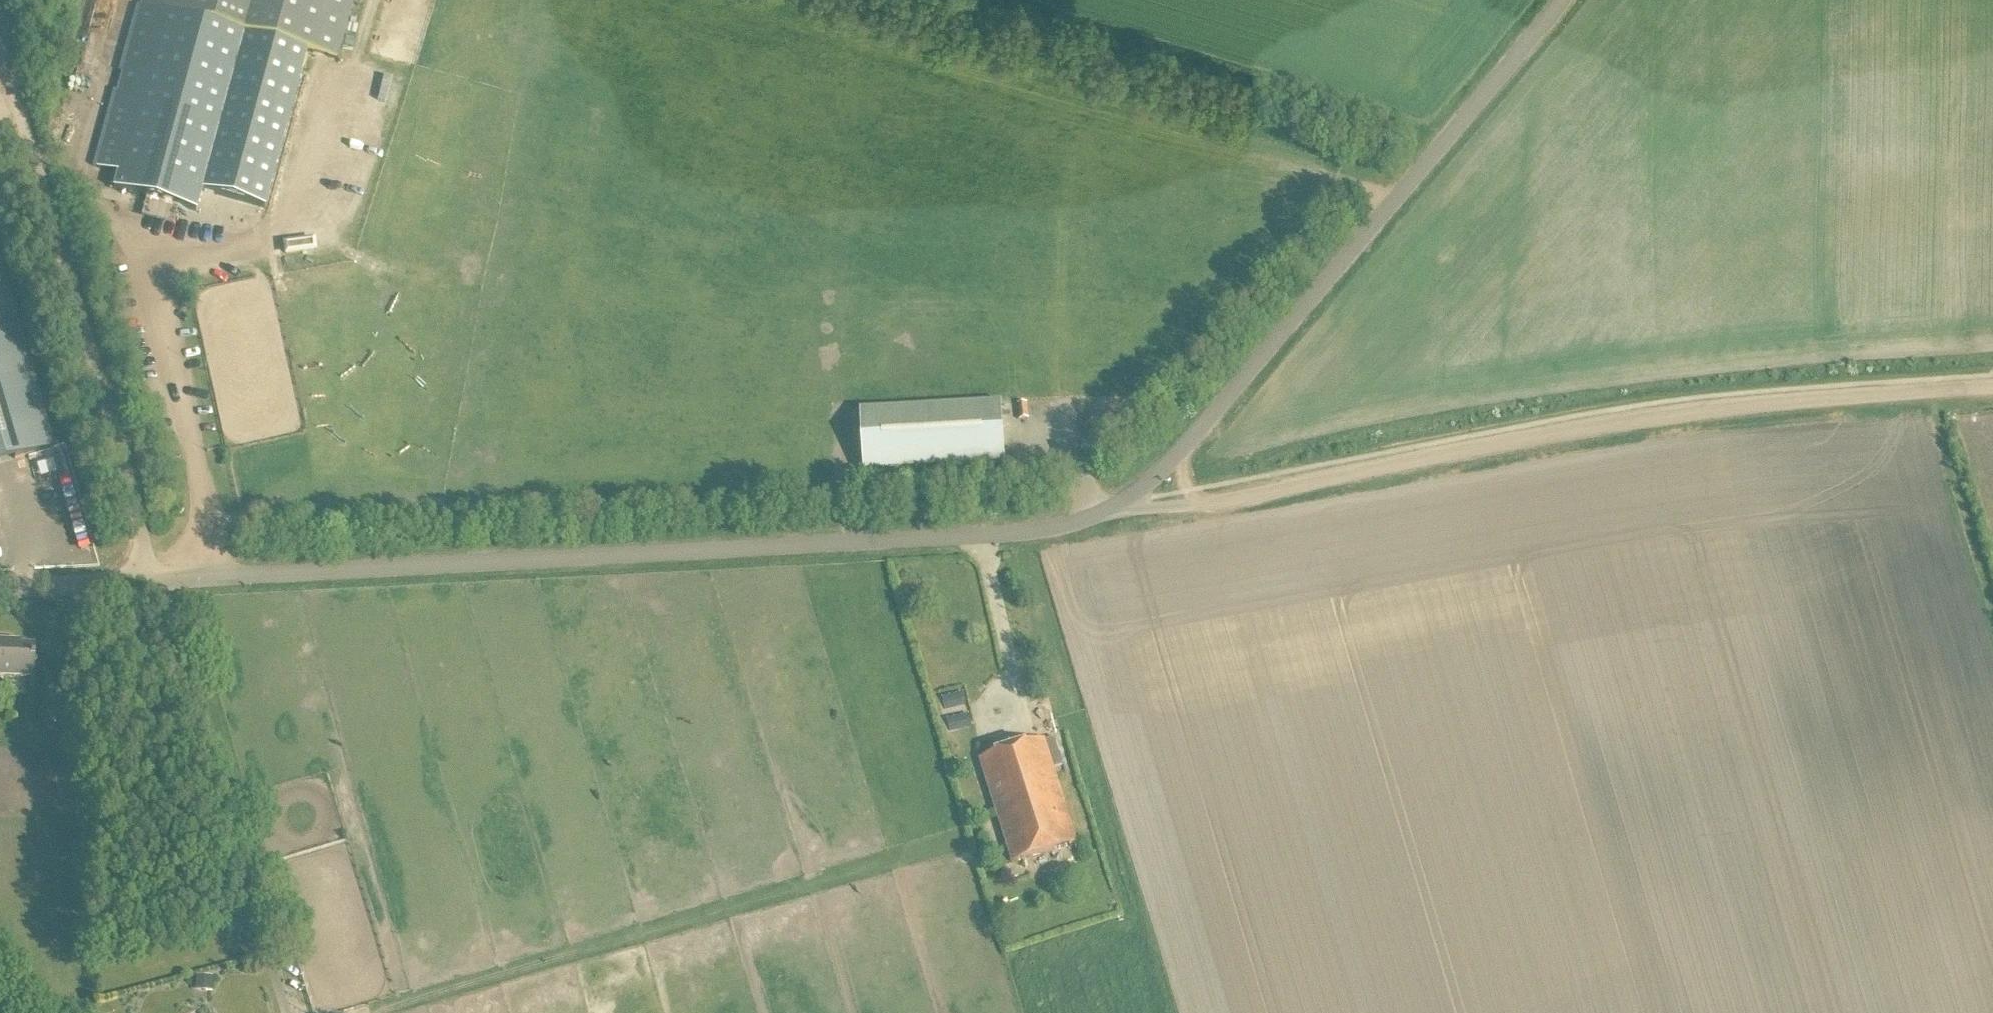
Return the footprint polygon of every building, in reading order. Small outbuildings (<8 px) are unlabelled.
[(140,9),(98,168),(119,173),(114,191),(194,212),(200,193),(263,210),(305,53),(336,61),(353,0),(164,0),(160,14),(140,9)] [(54,450),(0,267),(0,465),(54,450)] [(1002,405),(861,413),(864,474),(1005,466),(1002,405)] [(35,653),(16,651),(17,646),(0,645),(0,681),(33,683),(35,653)] [(47,723),(60,723),(60,709),(47,709),(47,723)] [(1064,768),(1055,739),(1043,743),(1052,772),(1064,768)] [(1013,865),(1075,846),(1052,772),(1043,743),(1042,741),(980,761),(1013,865)] [(212,995),(213,979),(195,978),(194,994),(212,995)]
